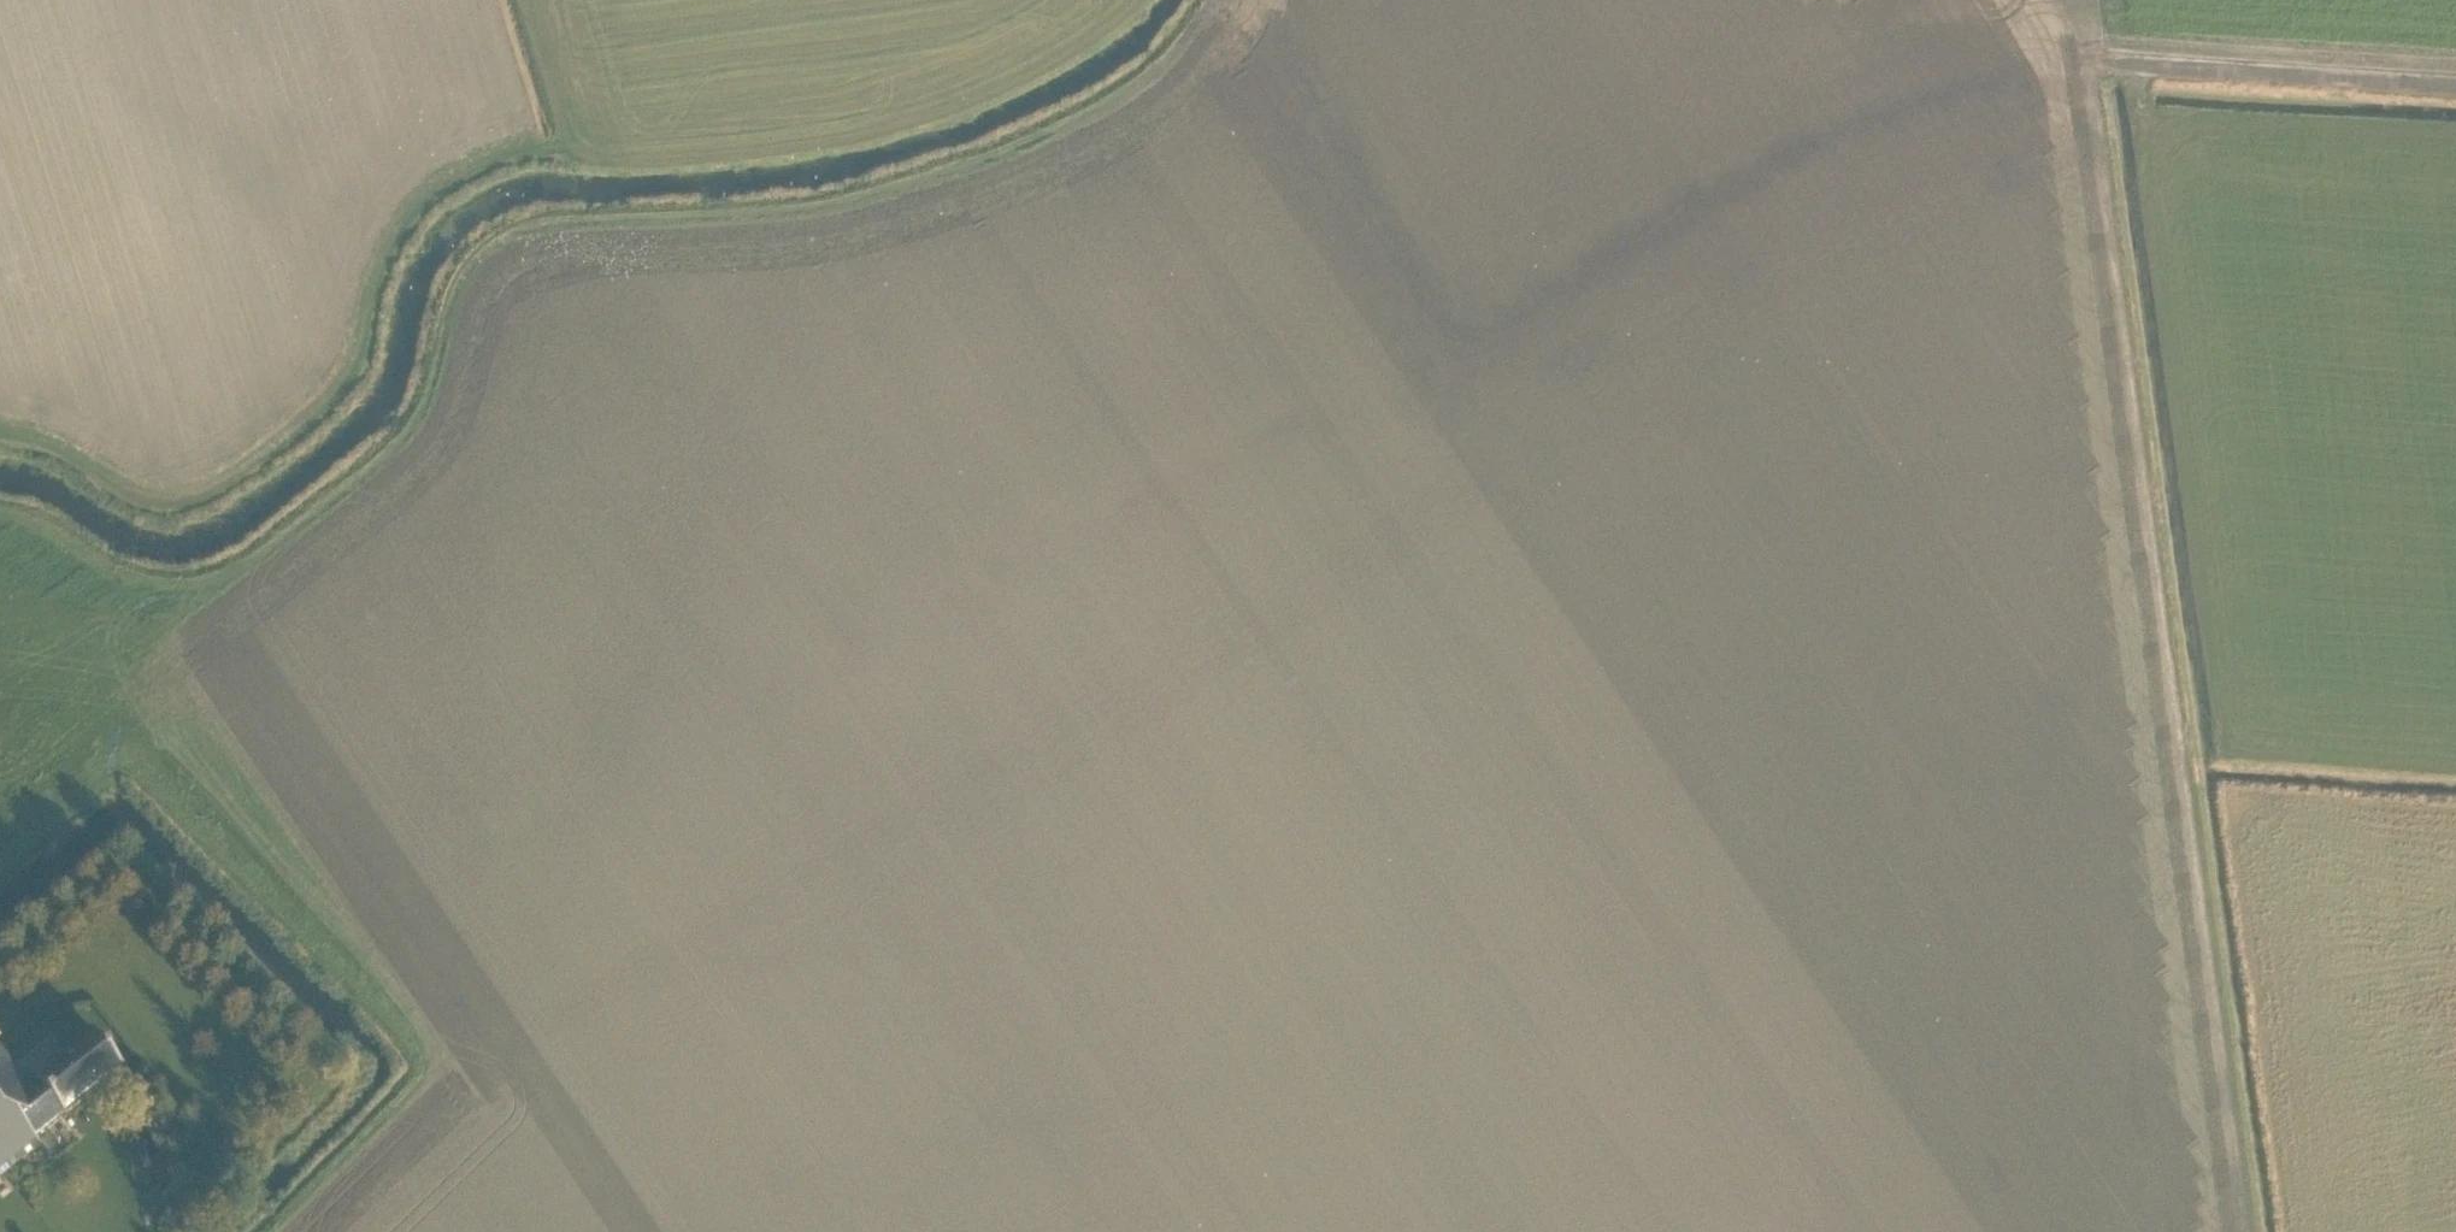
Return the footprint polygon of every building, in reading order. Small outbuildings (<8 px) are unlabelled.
[(41,1146),(36,1140),(123,1071),(96,1037),(32,1087),(0,1046),(0,1178),(41,1146)]
